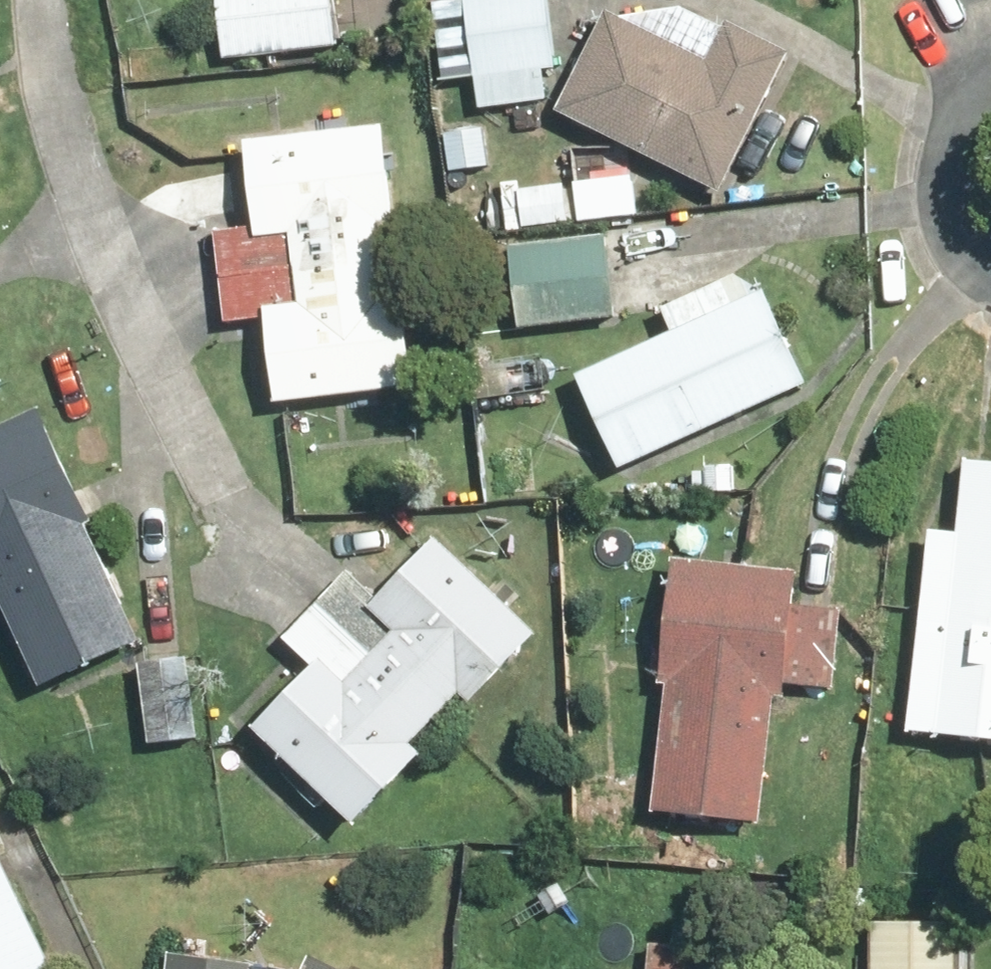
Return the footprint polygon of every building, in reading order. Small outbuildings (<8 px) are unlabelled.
[(222,62),(348,47),(342,0),(215,0),(222,62)] [(477,79),(559,70),(551,0),(469,0),(477,79)] [(607,16),(558,114),(717,195),(786,58),(727,28),(707,67),(607,16)] [(486,120),(444,125),(450,170),(491,165),(486,120)] [(417,388),(383,130),(242,148),(252,226),(211,232),(223,329),(265,323),(276,406),(417,388)] [(566,186),(516,188),(518,226),(568,224),(566,186)] [(603,237),(506,247),(516,332),(613,321),(603,237)] [(620,473),(804,383),(748,267),(660,310),(673,336),(576,383),(620,473)] [(11,293),(0,269),(0,298),(11,293)] [(41,414),(0,433),(0,599),(43,692),(146,645),(41,414)] [(927,535),(907,736),(990,744),(990,467),(963,464),(956,538),(927,535)] [(355,832),(423,758),(412,748),(460,696),(472,706),(537,636),(434,541),(377,601),(348,574),(286,640),(315,668),(252,736),(355,832)] [(796,574),(672,563),(651,817),(765,827),(777,687),(832,692),(839,607),(794,603),(796,574)] [(197,668),(136,666),(132,749),(194,752),(197,668)] [(0,862),(0,968),(51,968),(0,862)] [(870,920),(867,968),(967,968),(970,927),(870,920)] [(650,944),(648,968),(707,968),(708,948),(650,944)] [(168,956),(166,968),(252,968),(252,965),(168,956)]
